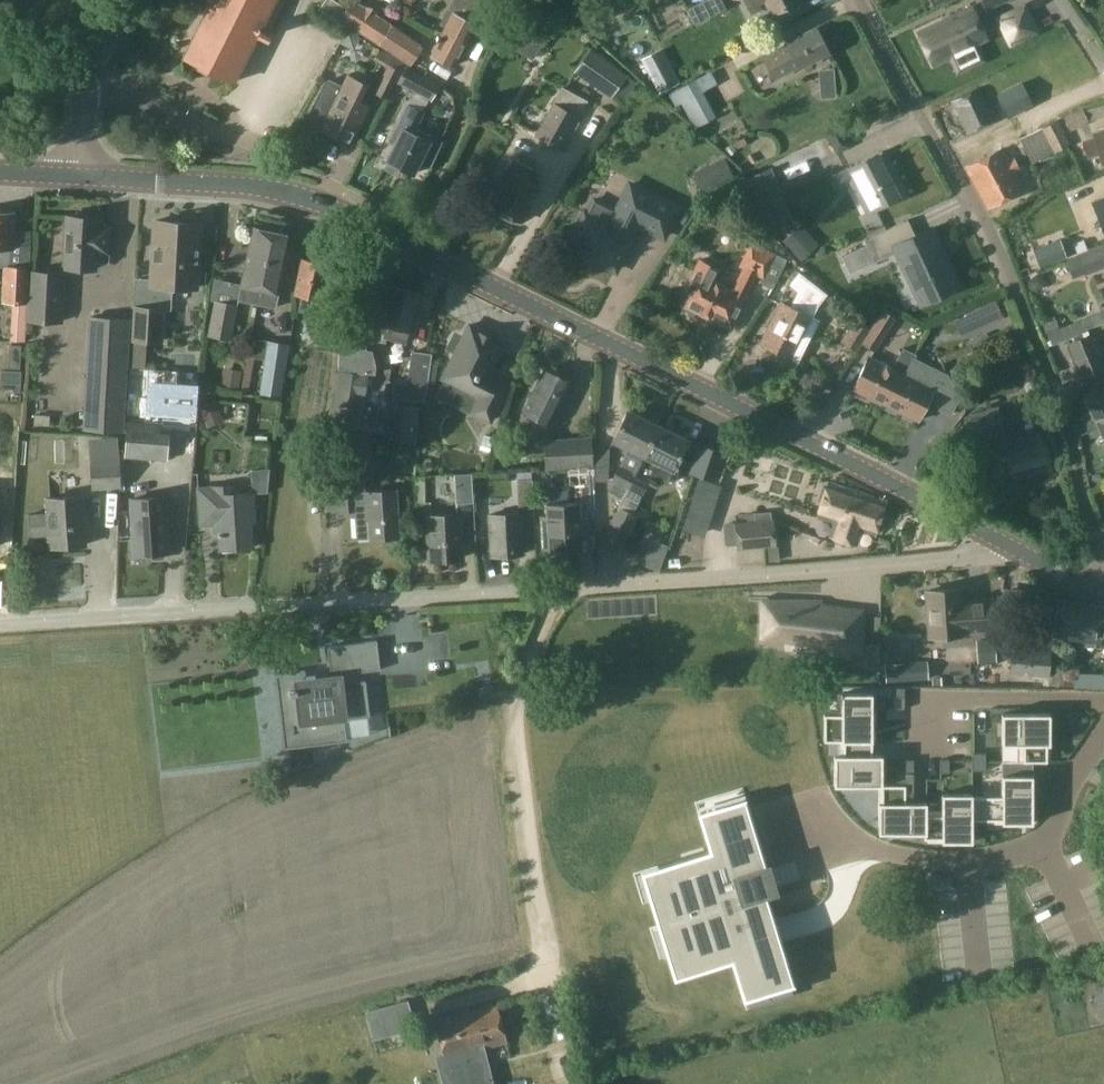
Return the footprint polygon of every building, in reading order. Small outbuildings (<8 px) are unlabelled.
[(213,77),(216,79),(219,73),(236,82),(260,33),(267,37),(285,0),(202,0),(200,3),(207,7),(183,56),(199,64),(196,69),(213,77)] [(398,29),(393,25),(392,26),(350,0),(349,0),(337,17),(380,45),(410,65),(423,45),(398,29)] [(446,26),(431,54),(455,66),(469,38),(468,37),(486,1),(484,0),(453,0),(447,12),(452,14),(446,26)] [(754,14),(762,10),(758,3),(763,0),(747,0),(754,14)] [(772,13),(796,0),(765,0),(772,13)] [(986,10),(1007,0),(981,0),(986,10)] [(994,16),(1009,48),(1040,34),(1025,2),(994,16)] [(978,16),(923,42),(939,76),(957,68),(961,75),(987,62),(984,55),(994,50),(978,16)] [(787,45),(763,57),(775,79),(798,67),(799,68),(829,52),(817,28),(786,44),(787,45)] [(360,38),(348,30),(339,43),(354,50),(360,38)] [(574,74),(624,108),(640,84),(605,60),(609,53),(595,44),(574,74)] [(658,51),(644,58),(661,92),(675,84),(658,51)] [(388,99),(396,83),(404,66),(405,65),(396,61),(396,60),(392,58),(389,65),(388,64),(374,93),(388,99)] [(441,86),(404,66),(396,83),(432,102),(441,86)] [(322,132),(334,138),(336,134),(351,141),(369,104),(366,102),(372,88),(364,85),(365,82),(349,74),(343,85),(329,78),(316,104),(322,107),(316,120),(324,124),(323,127),(324,128),(322,132)] [(586,101),(562,88),(536,136),(560,149),(586,101)] [(980,88),(952,102),(967,133),(995,120),(980,88)] [(713,119),(699,93),(681,102),(695,128),(713,119)] [(995,107),(1006,130),(1031,119),(1020,95),(995,107)] [(423,112),(409,105),(391,140),(395,142),(386,160),(413,174),(429,141),(428,140),(431,135),(415,127),(423,112)] [(1070,132),(1089,123),(1082,109),(1063,118),(1070,132)] [(1070,144),(1058,120),(1041,128),(1055,153),(1070,144)] [(1093,133),(1094,137),(1082,140),(1087,159),(1099,155),(1101,165),(1103,164),(1103,130),(1093,133)] [(1042,145),(1020,155),(1033,183),(1055,173),(1042,145)] [(1001,149),(965,168),(987,210),(1023,191),(1001,149)] [(856,183),(869,209),(899,193),(889,174),(893,172),(884,155),(852,172),(850,166),(831,176),(839,192),(856,183)] [(515,221),(519,223),(538,187),(527,180),(532,170),(517,162),(512,172),(507,169),(499,185),(501,186),(489,206),(492,208),(490,211),(511,223),(515,221)] [(774,183),(768,169),(748,178),(753,192),(770,231),(793,221),(777,182),(774,183)] [(584,213),(567,247),(573,250),(570,254),(590,264),(592,259),(615,271),(632,237),(632,236),(638,224),(663,237),(678,208),(630,184),(615,213),(616,214),(610,226),(584,213)] [(1084,194),(1097,227),(1103,225),(1103,186),(1084,194)] [(4,266),(1,303),(28,304),(31,271),(31,267),(14,266),(16,212),(0,211),(0,266),(4,266)] [(68,215),(65,266),(96,268),(97,251),(108,252),(109,227),(105,226),(105,225),(100,219),(99,219),(99,216),(68,215)] [(201,221),(156,219),(152,306),(135,306),(134,338),(162,339),(164,307),(163,307),(163,302),(169,297),(169,285),(197,286),(201,221)] [(933,225),(914,234),(907,220),(864,240),(866,244),(844,255),(853,273),(874,263),(898,251),(921,302),(960,283),(933,225)] [(263,289),(260,304),(276,307),(292,235),(255,227),(252,242),(269,246),(261,287),(263,289)] [(773,290),(779,277),(788,260),(776,254),(777,253),(751,240),(738,267),(742,268),(731,290),(714,281),(720,271),(700,261),(679,304),(682,305),(682,310),(694,315),(697,313),(711,320),(711,324),(723,330),(726,327),(732,330),(748,298),(746,297),(757,276),(761,278),(759,283),(771,289),(773,290)] [(239,299),(260,304),(263,289),(261,287),(269,246),(252,242),(242,285),(218,280),(215,299),(207,337),(231,341),(239,304),(239,299)] [(1103,268),(1103,244),(1077,255),(1085,276),(1103,268)] [(322,299),(329,266),(303,260),(296,293),(303,295),(299,311),(311,314),(314,298),(322,299)] [(61,320),(64,273),(31,271),(28,304),(28,317),(61,320)] [(773,290),(771,289),(767,298),(782,305),(762,344),(792,359),(812,320),(811,320),(819,304),(804,297),(797,312),(782,305),(794,284),(779,277),(773,290)] [(394,285),(382,321),(389,323),(384,336),(404,343),(420,294),(394,285)] [(320,339),(335,341),(340,313),(320,310),(318,321),(313,321),(310,336),(314,337),(313,342),(320,343),(320,339)] [(884,311),(872,329),(862,344),(876,352),(896,318),(884,311)] [(371,319),(348,315),(341,352),(340,368),(349,369),(351,354),(358,356),(363,333),(368,334),(371,319)] [(85,428),(124,430),(130,319),(90,317),(85,428)] [(862,344),(872,329),(855,319),(840,341),(857,352),(862,344)] [(481,397),(473,413),(491,421),(507,387),(486,377),(504,342),(470,325),(444,379),(481,397)] [(1103,372),(1103,368),(1090,334),(1067,343),(1083,380),(1103,372)] [(288,346),(267,343),(260,394),(281,397),(288,346)] [(853,389),(883,404),(892,385),(899,387),(905,375),(911,361),(914,355),(903,349),(893,369),(869,357),(853,389)] [(397,383),(396,397),(427,402),(432,360),(431,360),(433,354),(421,352),(420,354),(415,353),(411,385),(397,383)] [(6,381),(17,381),(17,358),(7,358),(6,381)] [(942,393),(936,406),(952,414),(961,397),(952,380),(911,361),(905,375),(942,393)] [(349,369),(340,368),(340,380),(335,418),(354,421),(359,383),(347,382),(349,369)] [(572,383),(544,370),(523,413),(551,426),(572,383)] [(198,376),(133,371),(129,419),(194,425),(198,376)] [(942,393),(905,375),(899,387),(892,385),(883,404),(918,421),(928,402),(936,406),(942,393)] [(1083,396),(1094,420),(1096,419),(1103,436),(1103,389),(1103,387),(1083,396)] [(998,408),(965,418),(972,443),(993,437),(999,454),(1003,453),(1012,482),(1021,479),(1020,476),(1027,473),(1028,478),(1052,470),(1040,433),(1009,443),(998,408)] [(617,508),(620,509),(626,496),(629,490),(626,489),(642,455),(645,450),(657,426),(628,411),(613,441),(630,449),(614,483),(611,489),(619,493),(613,506),(617,508)] [(168,461),(170,424),(127,421),(126,442),(125,458),(126,458),(168,461)] [(416,444),(418,422),(402,421),(400,443),(416,444)] [(631,515),(657,463),(673,471),(688,442),(657,426),(645,450),(642,455),(626,489),(629,490),(626,496),(620,509),(602,544),(618,553),(636,518),(631,515)] [(547,470),(576,468),(595,467),(594,438),(545,441),(547,470)] [(91,440),(75,441),(77,465),(90,464),(92,490),(121,488),(120,463),(125,462),(126,458),(125,458),(126,442),(92,444),(91,440)] [(337,451),(335,472),(363,474),(366,453),(337,451)] [(696,451),(689,473),(717,482),(724,460),(696,451)] [(584,551),(582,526),(595,526),(595,467),(576,468),(577,503),(549,504),(551,553),(584,551)] [(518,480),(517,480),(518,509),(534,508),(532,479),(532,472),(517,473),(518,480)] [(364,482),(340,483),(342,511),(357,510),(357,516),(355,516),(355,518),(357,518),(358,538),(370,537),(370,539),(384,538),(384,543),(395,543),(395,538),(400,537),(397,491),(365,493),(364,482)] [(855,506),(860,492),(830,483),(828,490),(824,489),(819,501),(824,503),(819,520),(834,525),(830,538),(849,544),(854,526),(851,525),(853,521),(855,521),(860,508),(855,506)] [(254,548),(252,522),(256,522),(255,493),(214,496),(214,487),(199,488),(201,526),(215,525),(216,532),(219,532),(220,550),(254,548)] [(854,526),(849,544),(857,546),(861,533),(875,538),(877,533),(881,534),(886,519),(882,517),(887,501),(860,492),(855,506),(860,508),(855,521),(853,521),(851,525),(854,526)] [(84,497),(49,499),(51,548),(86,546),(84,497)] [(173,524),(171,497),(133,500),(137,555),(153,554),(154,558),(156,560),(166,559),(168,557),(168,553),(170,553),(168,524),(173,524)] [(458,515),(430,516),(431,560),(464,559),(463,540),(475,539),(473,501),(457,502),(458,515)] [(755,523),(772,522),(771,512),(755,513),(755,523)] [(524,555),(522,513),(491,515),(493,556),(524,555)] [(755,523),(739,525),(740,545),(777,542),(776,522),(772,522),(755,523)] [(959,589),(926,592),(929,637),(962,635),(962,632),(990,630),(988,600),(967,601),(967,603),(960,604),(959,589)] [(817,596),(755,596),(754,637),(822,648),(822,652),(860,654),(861,607),(817,600),(817,596)] [(1103,609),(1103,608),(1058,601),(1052,640),(1098,647),(1103,609)] [(976,640),(978,664),(996,663),(995,639),(976,640)] [(305,671),(275,675),(275,677),(278,677),(282,690),(282,691),(282,695),(283,695),(288,743),(316,739),(316,745),(347,741),(344,720),(370,717),(365,681),(354,683),(353,673),(380,670),(377,641),(327,647),(331,675),(316,677),(315,676),(306,678),(305,671)] [(878,667),(878,645),(866,645),(866,667),(878,667)] [(1049,650),(1012,647),(1010,673),(1047,676),(1049,650)] [(927,661),(885,664),(886,683),(929,680),(927,661)] [(479,699),(495,697),(493,686),(478,689),(479,699)] [(891,696),(905,696),(905,687),(891,687),(891,696)] [(875,696),(844,696),(844,717),(827,717),(827,742),(845,742),(875,743),(875,696)] [(1050,716),(1002,716),(1002,746),(1023,746),(1023,763),(1047,763),(1047,746),(1050,746),(1050,716)] [(875,743),(845,742),(845,756),(837,756),(837,787),(884,786),(885,756),(875,756),(875,743)] [(986,762),(986,753),(972,753),(972,762),(986,762)] [(914,759),(904,760),(905,773),(914,773),(914,759)] [(949,773),(949,759),(940,759),(940,773),(949,773)] [(986,771),(986,762),(972,762),(972,771),(986,771)] [(904,784),(904,771),(895,771),(895,784),(904,784)] [(1002,797),(973,797),(973,821),(1002,821),(1002,824),(1032,823),(1032,776),(1002,776),(1002,797)] [(907,786),(884,786),(883,803),(881,803),(881,834),(925,834),(925,840),(928,840),(928,816),(928,803),(907,802),(907,786)] [(746,788),(699,803),(714,850),(639,873),(648,904),(664,899),(671,921),(655,926),(664,957),(681,952),(688,974),(735,959),(749,1008),(801,992),(763,872),(771,869),(746,788)] [(942,816),(928,816),(928,840),(942,839),(942,842),(972,842),(973,821),(973,797),(973,795),(942,794),(942,816)] [(1093,988),(1101,1016),(1103,1015),(1103,985),(1093,988)] [(506,1042),(496,1005),(435,1021),(445,1057),(446,1057),(449,1069),(442,1071),(445,1083),(493,1083),(484,1047),(506,1042)] [(363,1031),(366,1041),(375,1039),(380,1058),(389,1055),(381,1026),(363,1031)]
